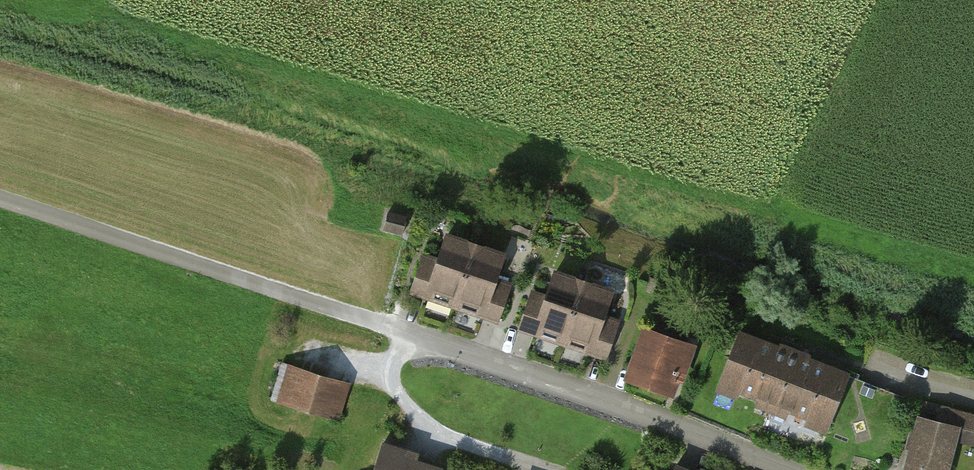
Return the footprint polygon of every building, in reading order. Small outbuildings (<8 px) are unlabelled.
[(479,251),(448,241),(432,294),(463,304),(479,251)] [(510,260),(479,251),(463,304),(494,313),(510,260)] [(589,288),(554,277),(536,335),(570,347),(589,288)] [(624,299),(589,288),(570,347),(605,358),(624,299)] [(698,348),(644,329),(625,384),(679,403),(698,348)] [(851,376),(741,337),(719,397),(829,437),(851,376)] [(352,388),(289,370),(278,406),(342,424),(352,388)] [(921,420),(909,469),(952,469),(957,445),(973,449),(973,418),(943,411),(940,424),(921,420)] [(383,451),(377,469),(443,469),(383,451)]
